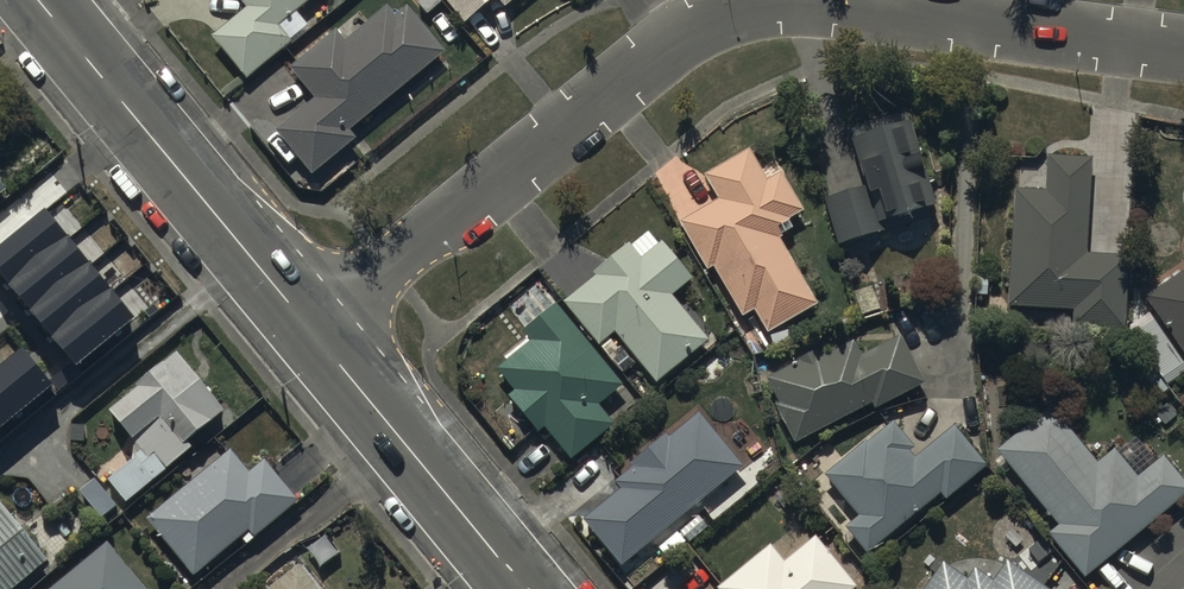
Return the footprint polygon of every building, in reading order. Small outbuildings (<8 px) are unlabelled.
[(247,12),(211,42),(247,86),(292,48),(279,33),(318,0),(236,0),(247,12)] [(466,31),(497,5),(505,15),(523,0),(440,0),(466,31)] [(314,102),(273,136),(312,181),(354,145),(348,138),(444,57),(406,12),(396,21),(387,10),(346,46),(336,35),(290,74),(314,102)] [(915,127),(852,145),(865,194),(825,205),(838,251),(883,239),(881,233),(940,217),(915,127)] [(719,203),(679,227),(708,276),(713,272),(743,322),(755,315),(769,339),(817,310),(777,244),(794,234),(789,225),(804,216),(781,178),(767,186),(749,155),(706,180),(719,203)] [(1046,195),(1014,193),(1007,315),(1070,319),(1069,332),(1128,336),(1133,262),(1087,260),(1093,163),(1049,160),(1046,195)] [(0,265),(0,282),(14,298),(73,251),(51,224),(0,265)] [(594,281),(562,307),(599,351),(616,338),(657,388),(708,345),(673,302),(693,286),(662,248),(643,264),(629,248),(593,279),(594,281)] [(73,251),(14,298),(35,325),(95,277),(73,251)] [(1146,300),(1183,355),(1183,275),(1146,300)] [(95,277),(35,325),(57,352),(116,304),(95,277)] [(116,304),(57,352),(78,378),(138,331),(116,304)] [(615,430),(598,411),(624,389),(554,309),(522,337),(530,346),(497,376),(514,395),(506,403),(537,439),(544,433),(573,467),(615,430)] [(875,413),(924,388),(901,342),(862,362),(854,346),(826,361),(824,355),(768,384),(779,406),(774,409),(795,449),(872,408),(875,413)] [(191,372),(175,354),(135,390),(136,391),(108,416),(138,450),(106,479),(127,502),(164,469),(166,470),(190,449),(185,444),(221,412),(188,374),(191,372)] [(0,383),(0,426),(9,437),(56,398),(26,362),(0,383)] [(1183,502),(1183,487),(1160,459),(1135,480),(1112,454),(1096,468),(1048,413),(994,459),(1056,532),(1046,541),(1085,587),(1183,502)] [(622,573),(741,472),(697,420),(670,443),(668,440),(631,471),(633,473),(614,489),(619,495),(582,526),(622,573)] [(867,560),(941,499),(946,505),(986,472),(952,430),(918,458),(891,425),(824,479),(860,523),(846,534),(867,560)] [(9,437),(0,426),(0,444),(9,437)] [(230,456),(148,525),(194,581),(247,537),(253,544),(297,507),(262,464),(247,476),(230,456)] [(47,567),(0,511),(0,588),(21,588),(47,567)] [(857,588),(813,539),(784,565),(771,551),(728,588),(856,588),(857,588)] [(106,548),(57,588),(140,588),(106,548)] [(1006,564),(994,585),(974,573),(968,583),(942,568),(927,588),(1043,588),(1006,564)] [(296,575),(279,588),(308,588),(296,575)]
